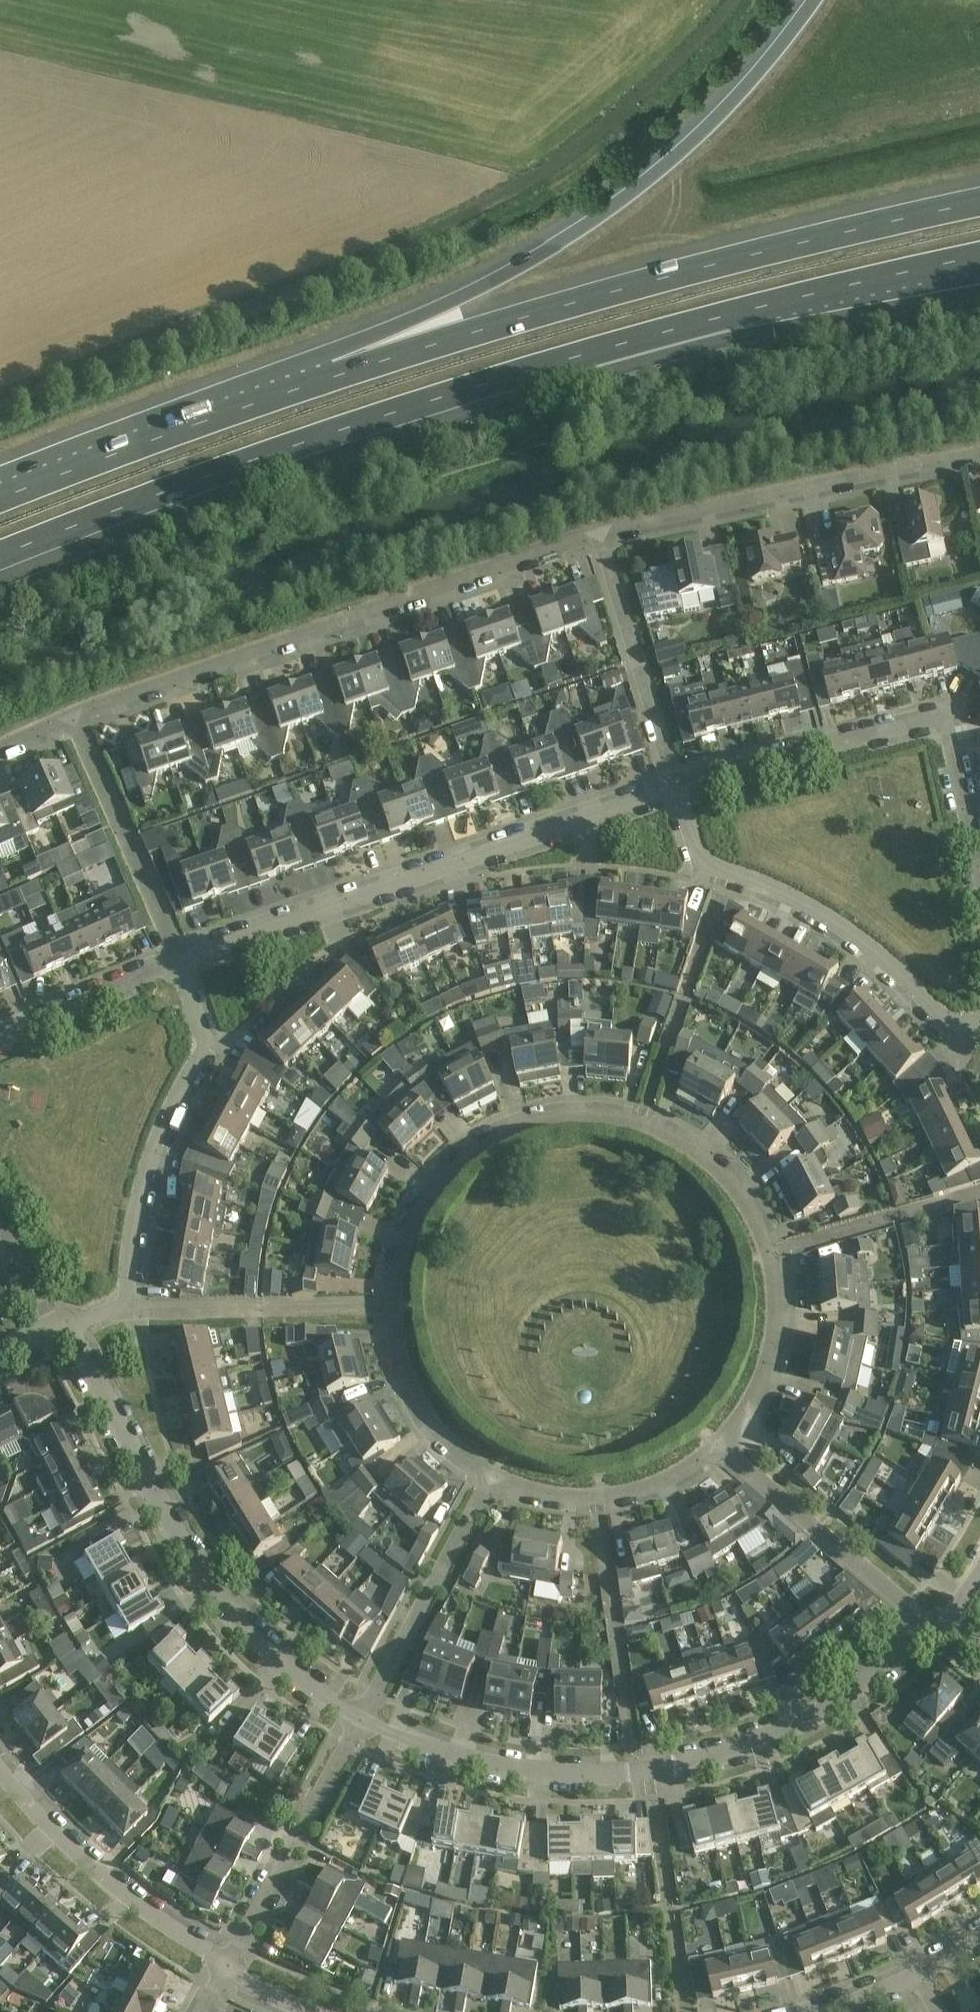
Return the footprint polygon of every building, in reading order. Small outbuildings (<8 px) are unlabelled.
[(971,486),(977,514),(979,514),(979,484),(971,486)] [(944,541),(935,500),(905,506),(912,539),(899,542),(904,567),(931,562),(927,545),(944,541)] [(877,519),(870,514),(843,520),(843,523),(841,527),(838,527),(842,545),(815,551),(823,586),(858,578),(853,557),(878,551),(883,544),(877,519)] [(774,541),(773,535),(744,541),(753,580),(781,574),(779,567),(801,562),(795,536),(774,541)] [(650,571),(651,576),(644,578),(645,586),(636,588),(645,618),(684,610),(685,612),(700,609),(697,595),(718,590),(719,594),(734,591),(728,566),(715,569),(711,554),(701,556),(700,551),(697,551),(697,549),(685,551),(685,554),(672,557),(674,566),(650,571)] [(574,591),(554,598),(565,632),(579,628),(601,647),(608,644),(586,582),(572,587),(574,591)] [(979,610),(979,586),(969,604),(979,610)] [(964,611),(959,595),(931,602),(936,618),(964,611)] [(565,632),(554,598),(533,606),(532,601),(519,605),(541,668),(547,666),(552,637),(565,632)] [(508,614),(488,621),(500,655),(513,651),(535,670),(541,668),(519,605),(507,610),(508,614)] [(855,621),(856,628),(869,625),(867,617),(855,621)] [(466,624),(453,628),(475,691),(481,689),(486,660),(500,655),(488,621),(467,628),(466,624)] [(843,632),(856,628),(855,621),(841,624),(843,632)] [(475,691),(453,628),(441,633),(443,637),(422,644),(434,678),(447,674),(469,693),(475,691)] [(903,634),(915,681),(936,676),(927,641),(914,644),(911,631),(903,634)] [(894,687),(915,681),(903,634),(882,639),(882,642),(894,687)] [(927,641),(936,676),(958,670),(957,666),(961,665),(972,671),(979,658),(979,636),(979,635),(951,642),(949,635),(927,641)] [(873,692),(894,687),(882,642),(861,647),(873,692)] [(687,658),(683,643),(655,650),(659,666),(687,658)] [(400,647),(388,651),(409,714),(415,712),(421,683),(434,678),(422,644),(402,651),(400,647)] [(740,650),(742,658),(754,655),(752,647),(740,650)] [(843,663),(852,697),(873,692),(861,647),(841,652),(844,662),(843,663)] [(729,661),(742,658),(740,650),(727,654),(729,661)] [(409,714),(388,651),(375,656),(377,660),(356,667),(368,701),(381,697),(403,716),(409,714)] [(852,697),(843,663),(821,668),(818,656),(805,659),(814,691),(827,688),(831,703),(852,697)] [(972,671),(979,676),(979,658),(972,671)] [(771,681),(770,681),(779,716),(801,711),(797,695),(809,692),(801,662),(768,670),(771,681)] [(676,663),(660,667),(663,679),(680,675),(676,663)] [(334,670),(322,674),(344,737),(350,734),(355,706),(368,701),(356,667),(336,674),(334,670)] [(311,683),(291,690),(302,724),(316,720),(338,739),(344,737),(322,674),(309,679),(311,683)] [(770,681),(749,687),(758,722),(779,716),(770,681)] [(488,706),(529,697),(526,683),(485,692),(488,706)] [(695,738),(716,733),(707,698),(705,687),(682,693),(683,698),(672,701),(680,730),(692,727),(695,738)] [(758,722),(749,687),(728,692),(737,727),(758,722)] [(302,724),(291,690),(270,697),(269,693),(256,697),(278,760),(284,758),(289,729),(302,724)] [(611,721),(598,726),(610,760),(630,752),(632,757),(645,752),(624,690),(617,692),(611,721)] [(707,698),(716,733),(737,727),(728,692),(707,698)] [(245,706),(225,713),(237,747),(250,742),(272,762),(278,760),(256,697),(244,702),(245,706)] [(563,711),(557,713),(578,776),(591,771),(589,767),(610,760),(598,726),(585,730),(563,711)] [(190,720),(212,782),(218,780),(223,752),(236,747),(237,747),(225,713),(204,720),(203,716),(190,720)] [(545,744),(532,749),(544,782),(564,775),(566,780),(578,776),(557,713),(551,715),(545,744)] [(159,736),(171,770),(184,765),(206,785),(212,782),(190,720),(178,724),(179,729),(159,736)] [(544,782),(532,749),(519,753),(497,734),(491,736),(513,798),(526,794),(524,789),(544,782)] [(133,769),(120,773),(126,793),(139,788),(145,806),(152,803),(158,775),(171,770),(159,736),(139,743),(137,739),(124,743),(133,769)] [(513,798),(491,736),(485,738),(480,767),(466,771),(478,805),(499,798),(500,803),(513,798)] [(478,805),(466,771),(453,776),(431,757),(425,759),(447,821),(459,817),(458,813),(478,805)] [(447,821),(425,759),(419,761),(414,790),(401,794),(412,828),(433,821),(434,826),(447,821)] [(57,766),(38,775),(56,816),(75,807),(80,818),(94,812),(81,784),(68,790),(57,766)] [(36,824),(56,816),(38,775),(18,784),(28,807),(15,813),(25,836),(39,830),(36,824)] [(365,780),(359,782),(381,844),(394,840),(392,835),(412,828),(401,794),(387,799),(365,780)] [(249,781),(215,792),(220,805),(253,794),(249,781)] [(348,813),(335,817),(347,851),(367,844),(369,849),(381,844),(359,782),(353,784),(348,813)] [(300,803),(294,805),(315,867),(328,863),(326,858),(347,851),(335,817),(322,822),(300,803)] [(282,836),(269,840),(281,874),(301,867),(303,872),(315,867),(294,805),(288,807),(282,836)] [(25,836),(15,813),(2,819),(0,814),(0,847),(25,836)] [(234,826),(228,828),(250,890),(262,886),(260,881),(281,874),(269,840),(256,845),(234,826)] [(250,890),(228,828),(222,830),(217,859),(203,863),(215,897),(236,890),(237,895),(250,890)] [(85,839),(91,852),(108,845),(102,832),(85,839)] [(67,843),(34,858),(40,872),(73,858),(67,843)] [(195,904),(215,897),(203,863),(190,868),(168,849),(161,851),(183,913),(196,909),(195,904)] [(88,854),(76,859),(82,872),(94,867),(88,854)] [(76,859),(61,865),(67,879),(82,872),(76,859)] [(38,882),(19,890),(24,901),(30,913),(49,905),(43,893),(38,882)] [(585,925),(585,938),(597,940),(600,923),(619,926),(623,892),(611,890),(611,886),(602,884),(600,902),(585,900),(585,902),(585,925)] [(126,886),(94,900),(113,943),(134,934),(130,925),(141,920),(126,886)] [(559,893),(546,894),(552,938),(574,934),(575,939),(585,938),(585,925),(585,902),(570,904),(567,886),(558,888),(559,893)] [(619,926),(640,929),(645,895),(623,892),(619,926)] [(546,894),(525,897),(529,931),(530,931),(531,941),(552,938),(546,894)] [(640,929),(638,944),(659,947),(661,932),(666,899),(645,895),(641,922),(640,929)] [(666,899),(661,932),(683,935),(682,940),(694,942),(703,916),(686,914),(689,897),(680,896),(679,900),(666,899)] [(503,901),(508,934),(529,931),(525,897),(503,901)] [(487,947),(486,937),(508,934),(503,901),(490,902),(490,898),(480,899),(483,917),(469,919),(468,919),(476,943),(478,948),(487,947)] [(94,900),(74,908),(93,952),(113,943),(94,900)] [(74,908),(54,917),(73,960),(93,952),(74,908)] [(429,923),(444,953),(460,946),(464,955),(478,948),(476,943),(468,919),(464,921),(458,909),(449,913),(447,909),(439,913),(441,917),(429,923)] [(744,960),(761,931),(749,924),(752,920),(744,916),(739,925),(724,917),(715,943),(725,949),(744,960)] [(51,931),(39,936),(54,969),(73,960),(54,917),(47,921),(51,931)] [(424,963),(444,953),(429,923),(410,932),(424,963)] [(54,969),(39,936),(27,941),(22,930),(2,939),(15,968),(27,963),(33,978),(54,969)] [(761,931),(744,960),(763,971),(779,941),(761,931)] [(404,972),(424,963),(410,932),(390,941),(404,972)] [(363,971),(376,964),(384,981),(404,972),(390,941),(378,947),(376,942),(368,946),(372,955),(357,962),(363,971)] [(763,971),(782,981),(798,952),(779,941),(763,971)] [(8,971),(0,952),(0,975),(8,971)] [(798,952),(782,981),(801,992),(817,963),(798,952)] [(585,966),(585,979),(594,978),(595,958),(586,957),(585,966)] [(532,959),(484,970),(489,992),(537,980),(532,959)] [(658,962),(644,959),(639,983),(653,986),(658,962)] [(325,985),(348,1010),(364,994),(369,999),(378,991),(363,971),(357,962),(345,974),(338,966),(332,973),(335,976),(325,985)] [(801,992),(794,1003),(813,1014),(822,1019),(828,1012),(849,986),(834,978),(839,969),(831,965),(829,969),(817,963),(801,992)] [(585,966),(557,968),(558,980),(585,979),(585,966)] [(558,980),(557,968),(539,970),(541,981),(558,980)] [(485,980),(461,988),(466,1001),(489,993),(485,980)] [(333,1025),(348,1010),(325,985),(310,1000),(333,1025)] [(860,998),(849,986),(828,1012),(835,1020),(838,1017),(853,1034),(878,1011),(869,1002),(873,998),(866,991),(860,998)] [(702,998),(738,1016),(744,1005),(708,987),(702,998)] [(466,1001),(461,988),(441,998),(446,1011),(466,1001)] [(650,1014),(665,1019),(672,1001),(657,995),(650,1014)] [(317,1039),(333,1025),(310,1000),(294,1015),(317,1039)] [(437,1015),(431,1003),(421,1007),(427,1020),(437,1015)] [(571,1003),(558,1004),(559,1013),(560,1037),(562,1047),(573,1047),(572,1037),(571,1013),(571,1003)] [(739,1017),(756,1027),(762,1017),(745,1006),(739,1017)] [(878,1011),(853,1034),(867,1050),(892,1027),(878,1011)] [(583,1012),(571,1013),(572,1037),(573,1047),(573,1055),(587,1054),(586,1069),(588,1069),(587,1078),(607,1080),(612,1036),(613,1024),(584,1021),(583,1012)] [(278,1030),(301,1054),(317,1039),(294,1015),(278,1030)] [(485,1021),(495,1051),(507,1047),(506,1045),(511,1044),(518,1078),(519,1078),(521,1087),(541,1083),(531,1028),(530,1028),(502,1033),(496,1017),(485,1021)] [(780,1027),(762,1017),(756,1027),(774,1037),(780,1027)] [(658,1023),(646,1019),(638,1042),(649,1046),(658,1023)] [(484,1056),(495,1051),(485,1021),(473,1025),(484,1056)] [(553,1024),(531,1028),(540,1074),(541,1083),(562,1079),(560,1070),(561,1070),(555,1035),(553,1024)] [(892,1027),(867,1050),(882,1066),(907,1043),(892,1027)] [(254,1060),(282,1082),(283,1081),(290,1074),(285,1070),(301,1054),(278,1030),(269,1039),(265,1035),(259,1042),(266,1049),(254,1060)] [(695,1034),(684,1030),(676,1053),(688,1057),(695,1034)] [(612,1036),(607,1080),(627,1082),(628,1073),(630,1073),(634,1039),(612,1036)] [(385,1047),(377,1037),(364,1048),(372,1058),(385,1047)] [(682,1089),(677,1097),(696,1108),(701,1099),(717,1069),(716,1068),(722,1058),(693,1041),(688,1057),(696,1062),(681,1088),(682,1089)] [(915,1053),(907,1043),(882,1066),(897,1082),(893,1085),(901,1093),(922,1079),(922,1078),(912,1068),(925,1057),(919,1050),(915,1053)] [(453,1055),(479,1105),(498,1095),(493,1087),(495,1086),(473,1044),(453,1055)] [(461,1114),(479,1105),(453,1055),(427,1069),(422,1062),(412,1069),(432,1096),(441,1090),(440,1089),(444,1086),(455,1107),(457,1106),(461,1114)] [(701,1099),(696,1108),(714,1118),(719,1109),(720,1110),(736,1082),(740,1084),(749,1072),(722,1058),(716,1068),(717,1069),(701,1099)] [(749,1091),(764,1072),(769,1066),(759,1059),(749,1072),(740,1084),(749,1091)] [(277,1091),(282,1082),(254,1060),(246,1075),(237,1070),(233,1078),(237,1080),(231,1092),(261,1107),(271,1088),(277,1091)] [(836,1078),(822,1062),(812,1071),(827,1086),(836,1078)] [(354,1076),(341,1063),(325,1078),(338,1092),(354,1076)] [(762,1102),(739,1125),(755,1141),(789,1107),(769,1086),(774,1080),(773,1079),(778,1073),(769,1066),(764,1072),(749,1091),(759,1099),(762,1102)] [(424,1103),(432,1096),(412,1069),(402,1076),(407,1083),(386,1103),(420,1137),(435,1122),(419,1105),(423,1101),(424,1103)] [(929,1092),(922,1079),(901,1093),(907,1103),(910,1101),(920,1121),(950,1107),(944,1095),(948,1093),(945,1085),(929,1092)] [(309,1132),(327,1095),(313,1088),(294,1125),(309,1132)] [(250,1127),(261,1107),(231,1092),(221,1111),(250,1127)] [(358,1119),(351,1129),(370,1143),(377,1133),(380,1130),(404,1153),(420,1137),(386,1103),(365,1124),(358,1119)] [(803,1147),(823,1133),(816,1123),(809,1128),(789,1107),(755,1141),(770,1157),(793,1134),(796,1138),(803,1147)] [(950,1107),(920,1121),(929,1141),(959,1126),(950,1107)] [(240,1146),(250,1127),(221,1111),(210,1130),(240,1146)] [(890,1134),(880,1113),(859,1123),(870,1144),(890,1134)] [(363,1153),(370,1143),(351,1129),(345,1124),(337,1134),(351,1144),(337,1170),(378,1192),(389,1173),(358,1156),(361,1152),(363,1153)] [(959,1126),(929,1141),(938,1160),(968,1146),(959,1126)] [(193,1165),(230,1178),(236,1167),(230,1164),(240,1146),(210,1130),(204,1142),(200,1139),(196,1147),(204,1152),(196,1166),(193,1165)] [(830,1143),(823,1133),(803,1147),(811,1157),(812,1156),(814,1160),(784,1176),(785,1177),(776,1182),(786,1200),(795,1196),(826,1180),(820,1169),(827,1166),(829,1162),(822,1149),(830,1143)] [(928,1185),(933,1197),(949,1193),(974,1186),(967,1171),(979,1165),(979,1159),(979,1156),(974,1158),(968,1146),(938,1160),(948,1180),(940,1183),(939,1180),(928,1185)] [(886,1178),(898,1173),(891,1159),(880,1164),(886,1178)] [(230,1178),(193,1165),(193,1166),(196,1167),(193,1182),(184,1180),(183,1189),(187,1190),(185,1203),(218,1209),(222,1188),(229,1189),(230,1178)] [(368,1212),(378,1192),(337,1170),(323,1196),(315,1193),(311,1204),(333,1212),(337,1201),(335,1200),(337,1195),(368,1212)] [(832,1191),(826,1180),(795,1196),(786,1200),(795,1219),(804,1214),(805,1215),(835,1200),(838,1205),(835,1206),(839,1217),(862,1209),(858,1198),(846,1202),(839,1188),(832,1191)] [(344,1216),(333,1212),(311,1204),(303,1201),(299,1213),(315,1219),(309,1247),(312,1248),(355,1257),(359,1235),(337,1230),(338,1227),(340,1227),(344,1216)] [(185,1203),(181,1225),(214,1231),(223,1232),(227,1211),(218,1209),(185,1203)] [(960,1246),(979,1245),(979,1223),(978,1206),(953,1213),(955,1246),(960,1245),(960,1246)] [(252,1238),(265,1240),(270,1219),(257,1215),(252,1238)] [(916,1224),(901,1227),(905,1246),(906,1250),(921,1249),(920,1243),(916,1224)] [(214,1231),(181,1225),(177,1246),(210,1252),(214,1231)] [(252,1238),(248,1258),(248,1259),(261,1261),(265,1240),(252,1238)] [(811,1289),(869,1285),(867,1262),(865,1255),(874,1253),(871,1241),(848,1247),(851,1259),(853,1259),(853,1263),(819,1266),(819,1268),(809,1269),(811,1289)] [(979,1267),(979,1245),(960,1246),(961,1268),(979,1267)] [(173,1267),(206,1273),(210,1252),(177,1246),(173,1267)] [(355,1257),(312,1248),(305,1284),(293,1284),(293,1296),(317,1296),(317,1283),(315,1283),(318,1272),(351,1279),(355,1257)] [(248,1259),(248,1258),(242,1256),(240,1270),(247,1271),(260,1272),(261,1261),(248,1259)] [(930,1260),(908,1261),(910,1272),(911,1272),(922,1271),(931,1270),(930,1260)] [(206,1273),(173,1267),(171,1280),(166,1279),(164,1288),(202,1295),(206,1273)] [(961,1268),(963,1289),(979,1288),(979,1267),(961,1268)] [(258,1297),(260,1272),(247,1271),(245,1297),(258,1297)] [(923,1281),(922,1271),(911,1272),(911,1281),(923,1281)] [(279,1295),(281,1272),(270,1272),(268,1294),(279,1295)] [(854,1325),(878,1327),(879,1315),(871,1314),(869,1285),(811,1289),(813,1310),(823,1309),(823,1311),(855,1308),(855,1313),(854,1325)] [(963,1290),(951,1291),(953,1311),(960,1311),(964,1310),(964,1311),(979,1310),(979,1288),(963,1289),(963,1290)] [(925,1313),(924,1303),(912,1303),(913,1314),(925,1313)] [(962,1344),(962,1345),(979,1346),(979,1310),(964,1311),(964,1310),(960,1311),(962,1344)] [(818,1339),(814,1342),(816,1347),(818,1347),(816,1357),(862,1367),(869,1338),(877,1339),(878,1327),(854,1325),(835,1325),(835,1338),(821,1335),(820,1339),(818,1339)] [(320,1360),(323,1372),(365,1361),(360,1342),(352,1344),(352,1342),(331,1347),(329,1340),(329,1329),(287,1329),(287,1346),(304,1346),(308,1360),(320,1360)] [(259,1330),(247,1330),(250,1357),(262,1355),(259,1330)] [(208,1332),(170,1341),(172,1350),(177,1349),(180,1361),(213,1353),(224,1351),(219,1332),(208,1332)] [(962,1345),(962,1344),(955,1344),(947,1374),(958,1378),(979,1383),(979,1346),(962,1345)] [(213,1353),(180,1361),(185,1382),(218,1375),(218,1374),(213,1353)] [(855,1395),(862,1367),(816,1357),(811,1379),(842,1386),(841,1390),(837,1401),(859,1410),(864,1399),(855,1395)] [(310,1407),(291,1415),(296,1426),(305,1422),(337,1409),(332,1398),(331,1398),(330,1394),(363,1385),(362,1383),(370,1381),(365,1361),(357,1363),(323,1372),(327,1385),(319,1387),(322,1402),(310,1407)] [(185,1382),(190,1403),(223,1396),(223,1395),(233,1392),(228,1372),(218,1374),(218,1375),(185,1382)] [(958,1378),(953,1398),(953,1399),(979,1406),(979,1383),(958,1378)] [(223,1396),(190,1403),(195,1423),(238,1414),(233,1392),(223,1395),(223,1396)] [(802,1401),(791,1420),(832,1444),(847,1418),(855,1421),(859,1410),(837,1401),(837,1402),(817,1395),(815,1408),(802,1401)] [(979,1428),(979,1423),(979,1406),(953,1399),(953,1398),(942,1395),(936,1417),(979,1428)] [(29,1443),(30,1444),(38,1440),(33,1430),(54,1419),(57,1418),(55,1414),(53,1410),(50,1407),(47,1404),(43,1402),(40,1400),(36,1399),(32,1398),(28,1398),(24,1399),(20,1400),(16,1401),(12,1403),(14,1406),(24,1427),(14,1433),(18,1441),(20,1440),(29,1443)] [(337,1409),(305,1422),(309,1432),(319,1428),(320,1430),(328,1426),(342,1450),(352,1443),(353,1445),(391,1422),(380,1405),(373,1409),(372,1408),(342,1426),(341,1426),(339,1422),(342,1420),(337,1409)] [(18,1441),(14,1433),(24,1427),(14,1406),(3,1411),(2,1409),(0,1410),(0,1450),(18,1441)] [(238,1414),(195,1423),(199,1437),(194,1438),(196,1447),(206,1445),(210,1460),(242,1446),(239,1434),(243,1433),(238,1414)] [(930,1416),(922,1445),(935,1451),(960,1461),(964,1447),(973,1449),(979,1428),(936,1417),(930,1416)] [(30,1444),(41,1464),(73,1448),(72,1447),(77,1444),(70,1431),(65,1433),(62,1428),(59,1429),(54,1419),(33,1430),(38,1440),(30,1444)] [(832,1444),(791,1420),(780,1440),(809,1456),(804,1464),(796,1474),(814,1489),(822,1480),(815,1474),(832,1444)] [(358,1477),(345,1487),(353,1497),(377,1476),(370,1468),(377,1462),(375,1458),(395,1446),(394,1444),(401,1440),(391,1422),(383,1427),(353,1445),(359,1455),(349,1463),(358,1477)] [(41,1489),(83,1467),(73,1448),(41,1464),(46,1475),(36,1480),(41,1489)] [(923,1481),(922,1482),(950,1498),(961,1479),(952,1474),(960,1461),(935,1451),(918,1478),(923,1481)] [(221,1504),(248,1487),(255,1483),(237,1454),(211,1467),(219,1479),(209,1485),(221,1504)] [(865,1473),(876,1479),(884,1465),(874,1458),(865,1473)] [(395,1514),(433,1472),(418,1459),(412,1466),(410,1465),(387,1491),(383,1487),(385,1485),(377,1476),(353,1497),(335,1511),(351,1529),(371,1505),(367,1501),(374,1495),(395,1514)] [(288,1468),(297,1483),(308,1477),(299,1462),(288,1468)] [(61,1503),(92,1486),(83,1467),(41,1489),(45,1496),(55,1491),(61,1503)] [(442,1493),(448,1486),(433,1472),(395,1514),(421,1538),(417,1546),(403,1570),(414,1576),(428,1552),(439,1531),(428,1525),(427,1527),(420,1521),(443,1495),(442,1493)] [(876,1479),(865,1473),(857,1486),(867,1492),(876,1479)] [(308,1477),(297,1483),(307,1500),(318,1493),(308,1477)] [(911,1500),(938,1517),(950,1498),(922,1482),(911,1500)] [(103,1506),(92,1486),(61,1503),(50,1508),(64,1534),(104,1513),(101,1507),(103,1506)] [(260,1506),(248,1487),(221,1504),(232,1522),(260,1506)] [(851,1517),(862,1497),(850,1491),(840,1512),(851,1517)] [(748,1520),(731,1493),(712,1504),(731,1534),(737,1544),(770,1523),(776,1529),(797,1547),(806,1537),(784,1519),(766,1504),(758,1513),(759,1513),(748,1520)] [(334,1512),(323,1497),(308,1506),(318,1522),(334,1512)] [(260,1506),(232,1522),(244,1541),(271,1524),(281,1517),(271,1500),(260,1507),(260,1506)] [(927,1535),(938,1517),(911,1500),(900,1518),(900,1519),(927,1535)] [(711,1544),(707,1547),(707,1546),(696,1551),(706,1573),(705,1573),(709,1580),(720,1575),(713,1560),(737,1544),(731,1534),(712,1504),(693,1517),(711,1544)] [(900,1519),(900,1518),(896,1515),(885,1534),(879,1531),(874,1539),(896,1557),(902,1546),(916,1554),(927,1535),(900,1519)] [(359,1520),(338,1546),(354,1559),(374,1533),(359,1520)] [(36,1540),(26,1523),(13,1530),(22,1547),(36,1540)] [(293,1549),(287,1540),(282,1543),(271,1524),(244,1541),(255,1560),(264,1555),(272,1566),(278,1561),(279,1561),(293,1549)] [(650,1532),(659,1566),(681,1560),(671,1526),(650,1532)] [(83,1558),(95,1577),(124,1560),(119,1551),(125,1547),(119,1537),(114,1528),(89,1543),(94,1552),(83,1558)] [(659,1566),(650,1532),(628,1539),(638,1572),(631,1574),(631,1571),(619,1573),(622,1597),(634,1595),(633,1585),(662,1577),(659,1566)] [(533,1583),(542,1537),(520,1533),(515,1556),(502,1553),(499,1571),(503,1577),(533,1583)] [(542,1537),(533,1583),(562,1588),(561,1598),(574,1598),(574,1574),(568,1574),(562,1574),(562,1575),(557,1574),(564,1541),(542,1537)] [(293,1599),(314,1576),(298,1561),(307,1551),(300,1544),(293,1549),(279,1561),(289,1570),(276,1585),(293,1599)] [(356,1558),(372,1571),(380,1560),(364,1548),(356,1558)] [(487,1552),(481,1548),(470,1570),(463,1580),(476,1588),(482,1579),(481,1575),(492,1554),(487,1552)] [(18,1565),(24,1562),(18,1551),(12,1555),(18,1565)] [(706,1573),(696,1551),(684,1556),(694,1578),(705,1573),(706,1573)] [(774,1570),(781,1580),(799,1567),(792,1558),(774,1570)] [(95,1577),(105,1596),(141,1575),(136,1566),(130,1569),(124,1560),(95,1577)] [(765,1560),(751,1568),(757,1577),(770,1568),(765,1560)] [(24,1562),(18,1565),(25,1577),(31,1573),(24,1562)] [(314,1576),(293,1599),(309,1614),(338,1582),(322,1567),(314,1576)] [(764,1592),(781,1580),(774,1570),(757,1582),(764,1592)] [(835,1581),(840,1589),(824,1601),(842,1627),(860,1614),(854,1606),(871,1594),(846,1573),(835,1581)] [(105,1596),(116,1614),(146,1597),(141,1588),(147,1584),(141,1575),(105,1596)] [(354,1596),(338,1582),(309,1614),(325,1628),(354,1596)] [(35,1605),(45,1600),(40,1590),(29,1595),(35,1605)] [(806,1614),(825,1640),(842,1627),(824,1601),(817,1591),(799,1604),(806,1614)] [(354,1596),(325,1628),(341,1643),(344,1640),(353,1649),(359,1642),(372,1654),(387,1626),(390,1621),(357,1592),(354,1596)] [(74,1610),(64,1594),(52,1602),(63,1618),(74,1610)] [(151,1607),(146,1597),(116,1614),(127,1634),(142,1625),(149,1639),(169,1624),(164,1613),(158,1603),(151,1607)] [(45,1600),(35,1605),(45,1624),(56,1618),(45,1600)] [(725,1614),(721,1602),(712,1605),(716,1617),(725,1614)] [(644,1620),(642,1607),(623,1610),(625,1623),(644,1620)] [(63,1621),(74,1638),(85,1633),(73,1614),(63,1621)] [(806,1614),(789,1626),(788,1626),(807,1652),(825,1640),(806,1614)] [(420,1687),(441,1694),(455,1655),(436,1648),(450,1622),(440,1616),(410,1671),(424,1675),(420,1687)] [(786,1621),(758,1642),(771,1667),(783,1657),(789,1665),(807,1652),(788,1626),(789,1626),(786,1621)] [(12,1643),(1,1624),(0,1625),(0,1650),(12,1643)] [(169,1624),(149,1639),(159,1650),(147,1661),(163,1677),(188,1653),(180,1646),(185,1641),(169,1624)] [(652,1638),(650,1626),(627,1631),(629,1642),(652,1638)] [(48,1645),(67,1675),(77,1669),(87,1686),(93,1682),(110,1709),(116,1705),(70,1631),(48,1645)] [(90,1641),(85,1633),(74,1638),(80,1648),(90,1641)] [(494,1636),(482,1633),(476,1657),(487,1660),(494,1636)] [(505,1639),(494,1636),(487,1660),(485,1670),(494,1672),(487,1709),(508,1714),(516,1673),(518,1661),(500,1658),(505,1639)] [(553,1643),(541,1641),(537,1671),(549,1672),(551,1657),(552,1648),(553,1643)] [(771,1667),(758,1642),(747,1645),(749,1650),(728,1657),(737,1688),(759,1681),(756,1671),(771,1667)] [(12,1643),(0,1650),(0,1676),(6,1686),(11,1683),(33,1671),(39,1667),(33,1656),(26,1659),(22,1662),(12,1643)] [(724,1646),(704,1652),(707,1664),(717,1694),(737,1688),(728,1657),(724,1646)] [(703,1650),(683,1657),(687,1670),(696,1701),(717,1694),(707,1664),(703,1650)] [(163,1677),(178,1693),(208,1664),(200,1656),(195,1661),(188,1653),(163,1677)] [(476,1662),(455,1655),(441,1694),(462,1702),(476,1662)] [(100,1656),(91,1664),(100,1676),(110,1667),(100,1656)] [(579,1721),(580,1672),(559,1671),(560,1658),(551,1657),(549,1672),(547,1697),(558,1697),(557,1720),(579,1721)] [(208,1664),(178,1693),(192,1708),(217,1685),(210,1677),(215,1672),(208,1664)] [(696,1701),(687,1670),(666,1677),(676,1707),(696,1701)] [(603,1673),(580,1672),(579,1721),(601,1722),(603,1673)] [(676,1707),(666,1677),(665,1672),(632,1682),(637,1709),(651,1704),(654,1714),(676,1707)] [(538,1677),(516,1673),(508,1714),(530,1718),(538,1677)] [(940,1743),(958,1723),(948,1714),(963,1696),(944,1680),(905,1725),(934,1751),(940,1743)] [(26,1735),(53,1714),(40,1698),(44,1695),(35,1683),(11,1701),(19,1712),(13,1717),(26,1735)] [(225,1692),(217,1685),(192,1708),(208,1724),(232,1701),(232,1702),(238,1696),(230,1687),(225,1692)] [(145,1708),(138,1699),(130,1707),(137,1715),(145,1708)] [(132,1716),(125,1708),(116,1716),(123,1724),(132,1716)] [(239,1750),(227,1766),(239,1774),(250,1757),(251,1758),(270,1729),(261,1723),(265,1717),(255,1710),(251,1718),(232,1745),(239,1750)] [(53,1714),(26,1735),(40,1752),(47,1747),(54,1757),(83,1734),(72,1720),(63,1727),(53,1714)] [(930,1755),(944,1768),(967,1752),(976,1760),(979,1755),(979,1718),(968,1732),(958,1723),(940,1743),(934,1751),(930,1755)] [(159,1740),(167,1732),(160,1724),(152,1732),(159,1740)] [(270,1729),(251,1758),(269,1770),(264,1778),(274,1785),(285,1769),(303,1742),(283,1729),(279,1735),(270,1729)] [(174,1740),(167,1732),(159,1740),(165,1747),(174,1740)] [(850,1759),(867,1790),(870,1794),(888,1785),(887,1783),(903,1774),(891,1758),(889,1759),(876,1736),(856,1747),(859,1754),(850,1759)] [(60,1778),(76,1793),(109,1761),(86,1739),(60,1758),(70,1768),(60,1778)] [(159,1756),(166,1765),(173,1758),(166,1750),(159,1756)] [(180,1766),(173,1758),(166,1765),(172,1772),(180,1766)] [(828,1763),(849,1800),(867,1790),(850,1759),(841,1764),(837,1758),(828,1763)] [(124,1776),(109,1761),(76,1793),(92,1808),(124,1776)] [(830,1810),(849,1800),(828,1763),(818,1768),(822,1774),(812,1780),(830,1810)] [(238,1791),(246,1777),(240,1774),(230,1790),(223,1800),(234,1806),(242,1793),(238,1791)] [(380,1829),(394,1797),(384,1793),(387,1787),(362,1775),(349,1805),(364,1811),(360,1820),(380,1829)] [(124,1776),(92,1808),(107,1824),(131,1800),(139,1791),(124,1776)] [(836,1821),(830,1810),(812,1780),(803,1785),(799,1779),(789,1784),(793,1792),(783,1796),(798,1836),(814,1827),(817,1831),(836,1821)] [(221,1784),(214,1794),(223,1800),(230,1790),(221,1784)] [(760,1803),(750,1806),(758,1839),(761,1850),(782,1844),(781,1841),(798,1836),(783,1796),(780,1790),(770,1793),(759,1796),(760,1803)] [(404,1802),(394,1797),(380,1829),(384,1831),(381,1837),(385,1842),(392,1845),(398,1844),(402,1835),(417,1842),(429,1805),(407,1795),(404,1802)] [(131,1800),(107,1824),(123,1839),(132,1830),(141,1838),(155,1824),(160,1814),(153,1808),(146,1815),(131,1800)] [(738,1844),(758,1839),(750,1806),(739,1808),(738,1801),(727,1804),(738,1844)] [(717,1850),(738,1844),(727,1804),(717,1807),(719,1814),(708,1816),(717,1850)] [(451,1809),(429,1805),(417,1842),(433,1846),(433,1848),(455,1851),(461,1817),(450,1816),(451,1809)] [(205,1828),(243,1848),(245,1845),(254,1828),(217,1807),(205,1828)] [(455,1851),(476,1855),(483,1814),(473,1812),(471,1819),(461,1817),(455,1851)] [(695,1855),(717,1850),(708,1816),(698,1819),(696,1812),(673,1818),(682,1851),(693,1848),(695,1855)] [(476,1855),(498,1859),(503,1825),(493,1823),(494,1816),(483,1814),(476,1855)] [(885,1821),(890,1831),(901,1825),(895,1815),(886,1820),(885,1821)] [(865,1830),(872,1842),(890,1831),(885,1821),(886,1820),(885,1818),(865,1830)] [(514,1826),(503,1825),(498,1859),(496,1871),(517,1874),(534,1876),(536,1847),(522,1846),(525,1829),(527,1821),(515,1819),(514,1826)] [(615,1830),(615,1864),(637,1863),(637,1858),(654,1857),(649,1822),(625,1822),(625,1829),(615,1830)] [(582,1831),(571,1831),(572,1864),(573,1864),(573,1877),(594,1877),(594,1864),(593,1823),(582,1823),(582,1831)] [(604,1823),(593,1823),(594,1864),(594,1877),(594,1881),(616,1880),(615,1864),(615,1830),(604,1830),(604,1823)] [(536,1847),(534,1876),(550,1877),(550,1878),(573,1877),(573,1864),(572,1864),(571,1831),(561,1831),(560,1824),(549,1824),(549,1848),(536,1847)] [(232,1869),(241,1852),(243,1848),(205,1828),(194,1848),(232,1869)] [(908,1840),(902,1829),(883,1841),(890,1851),(908,1840)] [(872,1842),(865,1830),(849,1840),(855,1852),(872,1842)] [(968,1895),(979,1888),(979,1844),(977,1840),(964,1848),(967,1852),(948,1864),(968,1895)] [(241,1852),(249,1857),(253,1849),(245,1845),(243,1848),(241,1852)] [(184,1868),(221,1889),(224,1885),(232,1869),(194,1848),(184,1868)] [(253,1849),(249,1857),(257,1861),(261,1853),(253,1849)] [(927,1871),(932,1879),(949,1907),(968,1895),(948,1864),(946,1859),(927,1871)] [(808,1861),(796,1866),(799,1874),(811,1869),(808,1861)] [(833,1866),(812,1874),(817,1886),(838,1878),(833,1866)] [(317,1883),(315,1887),(353,1908),(385,1925),(393,1911),(366,1897),(364,1900),(359,1897),(365,1887),(327,1867),(317,1883)] [(210,1909),(219,1892),(221,1889),(184,1868),(172,1889),(210,1909)] [(771,1885),(767,1871),(750,1876),(754,1890),(771,1885)] [(932,1879),(927,1871),(908,1882),(913,1891),(914,1891),(931,1918),(949,1907),(932,1879)] [(817,1886),(812,1874),(792,1883),(797,1894),(817,1886)] [(305,1887),(309,1879),(301,1875),(297,1882),(305,1887)] [(8,1877),(0,1884),(0,1902),(16,1916),(39,1891),(22,1876),(15,1884),(8,1877)] [(313,1891),(315,1887),(317,1883),(309,1879),(305,1887),(313,1891)] [(436,1895),(447,1899),(449,1887),(439,1884),(436,1895)] [(224,1885),(221,1889),(219,1892),(227,1897),(232,1889),(224,1885)] [(313,1891),(304,1907),(342,1928),(353,1908),(315,1887),(313,1891)] [(456,1902),(468,1903),(470,1892),(459,1890),(449,1887),(447,1899),(456,1902)] [(471,1892),(470,1892),(468,1903),(489,1906),(492,1890),(472,1887),(471,1892)] [(783,1902),(778,1888),(769,1892),(774,1905),(783,1902)] [(232,1889),(227,1897),(236,1901),(240,1893),(232,1889)] [(39,1891),(16,1916),(32,1930),(33,1930),(55,1905),(39,1891)] [(893,1898),(883,1903),(895,1928),(907,1921),(912,1929),(931,1918),(914,1891),(913,1891),(896,1902),(893,1898)] [(556,1913),(573,1914),(572,1902),(557,1902),(556,1913)] [(583,1903),(572,1902),(573,1914),(583,1914),(583,1903)] [(854,1921),(866,1950),(887,1942),(883,1933),(895,1928),(883,1903),(872,1908),(874,1913),(855,1921),(854,1921)] [(42,1952),(71,1920),(55,1905),(33,1930),(32,1930),(26,1937),(42,1952)] [(304,1907),(296,1923),(293,1927),(331,1948),(342,1928),(304,1907)] [(829,1917),(846,1958),(866,1950),(854,1921),(855,1921),(850,1909),(829,1917)] [(275,1923),(283,1927),(288,1919),(280,1915),(275,1923)] [(826,1966),(846,1958),(829,1917),(809,1925),(810,1926),(826,1966)] [(291,1931),(293,1927),(296,1923),(288,1919),(283,1927),(291,1931)] [(88,1934),(71,1920),(42,1952),(68,1975),(88,1952),(79,1944),(88,1934)] [(826,1966),(810,1926),(790,1934),(778,1938),(789,1970),(802,1965),(805,1975),(826,1966)] [(331,1948),(293,1927),(291,1931),(282,1948),(320,1969),(331,1948)] [(746,1946),(749,1958),(756,1989),(778,1983),(776,1974),(789,1970),(778,1938),(746,1946)] [(395,1984),(413,1987),(418,1988),(425,1945),(402,1941),(395,1984)] [(418,1988),(422,1989),(440,1992),(448,1949),(425,1945),(418,1988)] [(440,1992),(458,1995),(463,1996),(470,1953),(448,1949),(440,1992)] [(463,1996),(467,1997),(485,2000),(493,1957),(470,1953),(463,1996)] [(713,1999),(735,1994),(728,1963),(725,1953),(688,1962),(696,1993),(711,1989),(713,1999)] [(485,2000),(503,2003),(508,2004),(515,1961),(493,1957),(485,2000)] [(749,1958),(728,1963),(735,1994),(756,1989),(749,1958)] [(515,1961),(508,2004),(512,2004),(531,2008),(538,1965),(515,1961)] [(628,1964),(629,2007),(633,2007),(652,2006),(651,1963),(628,1964)] [(118,1980),(130,1987),(160,2003),(163,1996),(159,1994),(166,1979),(138,1964),(132,1976),(123,1971),(118,1980)] [(606,2008),(624,2007),(629,2007),(628,1964),(605,1965),(606,2008)] [(560,2009),(579,2009),(583,2008),(582,1965),(559,1966),(560,2009)] [(583,2008),(588,2008),(606,2008),(605,1965),(582,1965),(583,2008)] [(21,1973),(18,1978),(1,1968),(0,1969),(0,1978),(44,2005),(52,1991),(21,1973)] [(0,1982),(0,1998),(0,1999),(8,1990),(0,1982)] [(80,1997),(68,1986),(59,1997),(70,2007),(80,1997)] [(137,2011),(155,2011),(160,2003),(130,1987),(125,1997),(112,1990),(109,1997),(137,2011)] [(412,1996),(421,1998),(422,1989),(418,1988),(413,1987),(412,1996)] [(109,1997),(100,1992),(95,2001),(113,2011),(112,2011),(137,2011),(109,1997)] [(457,2004),(465,2006),(467,1997),(463,1996),(458,1995),(457,2004)] [(419,2007),(421,1998),(412,1996),(410,2005),(419,2007)] [(508,2004),(503,2003),(502,2011),(511,2011),(512,2004),(508,2004)]
